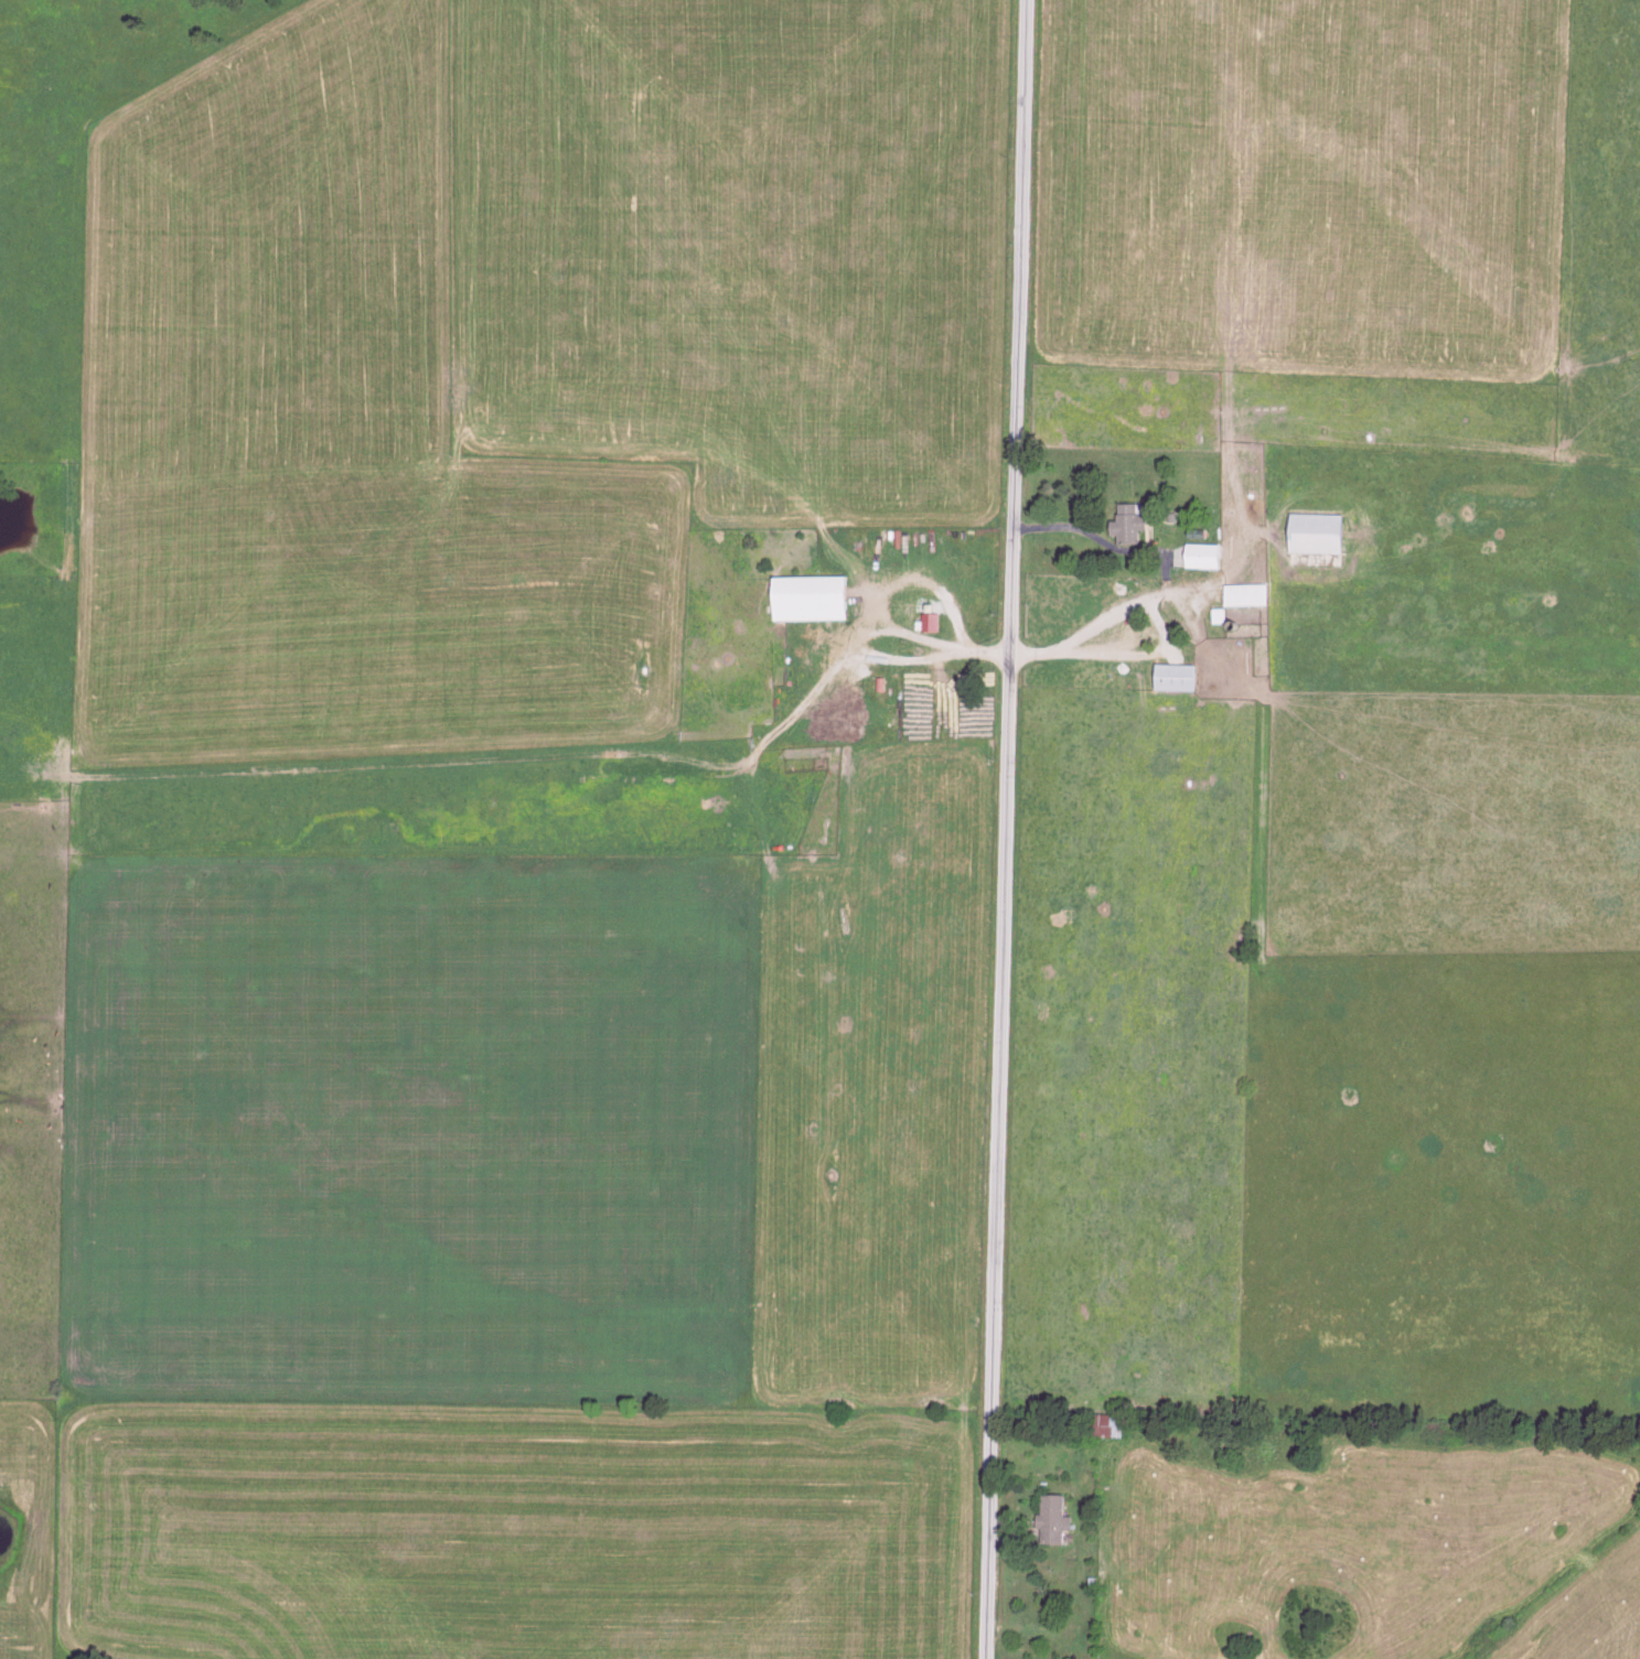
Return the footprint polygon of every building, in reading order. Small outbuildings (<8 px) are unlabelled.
[(1135,505),(1114,505),(1114,523),(1107,523),(1107,536),(1114,536),(1114,545),(1135,545),(1135,535),(1144,535),(1144,515),(1135,515),(1135,505)] [(1199,522),(1219,522),(1219,509),(1199,509),(1199,522)] [(1339,555),(1339,515),(1286,515),(1286,554),(1339,555)] [(769,578),(769,622),(843,622),(843,578),(769,578)] [(1224,639),(1224,607),(1265,607),(1265,586),(1222,585),(1222,607),(1201,607),(1200,639),(1224,639)] [(935,615),(919,615),(919,632),(935,632),(935,615)] [(1193,666),(1152,666),(1152,692),(1193,692),(1193,666)] [(1089,1415),(1089,1438),(1120,1438),(1120,1415),(1089,1415)] [(1062,1545),(1062,1519),(1060,1519),(1060,1496),(1036,1496),(1036,1545),(1062,1545)]
